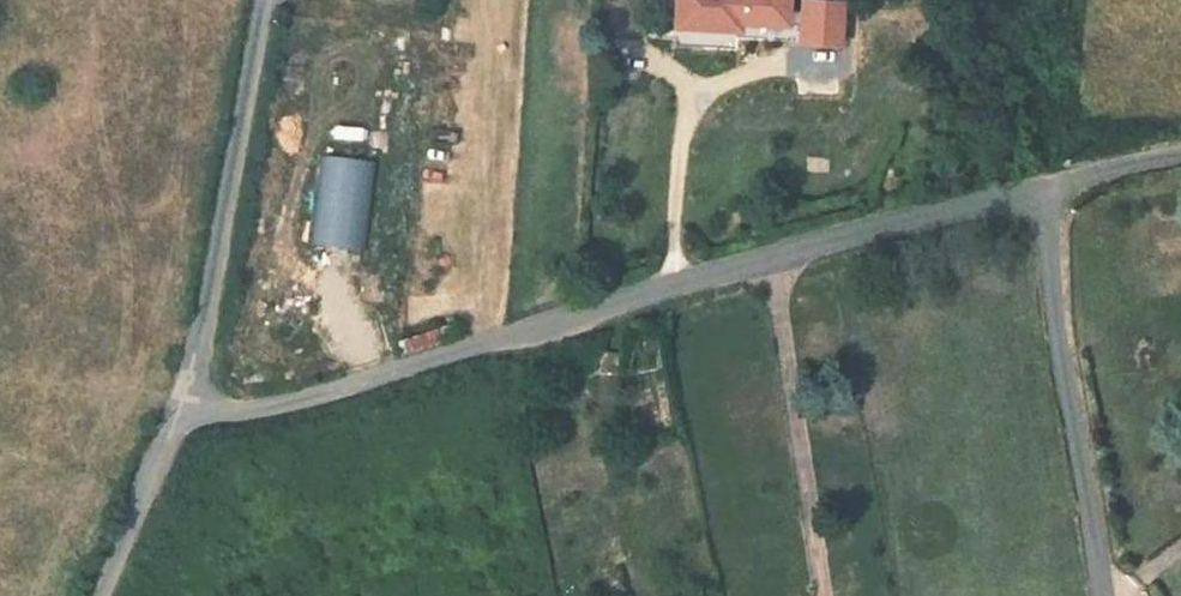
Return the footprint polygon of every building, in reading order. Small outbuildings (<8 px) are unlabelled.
[(740,0),(677,0),(677,4),(676,27),(739,30),(739,24),(740,0)] [(739,24),(790,27),(791,0),(740,0),(739,24)] [(848,3),(804,1),(802,41),(846,43),(848,3)]
